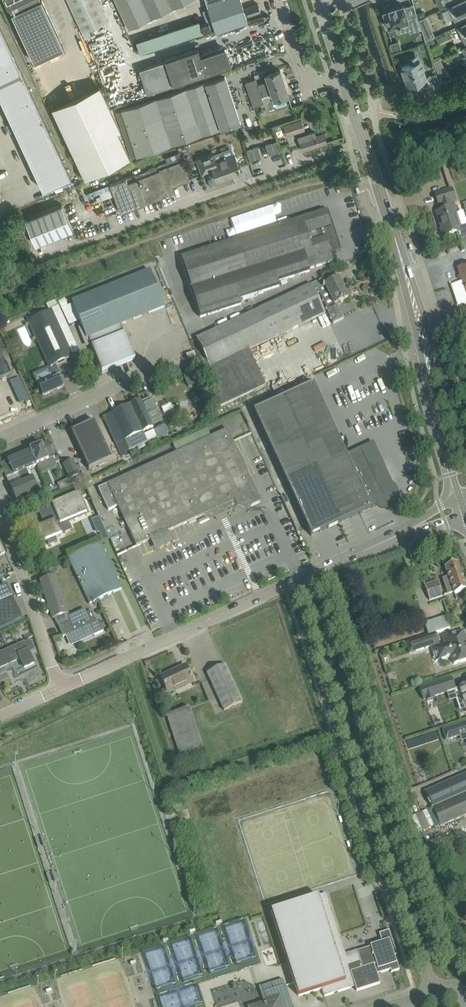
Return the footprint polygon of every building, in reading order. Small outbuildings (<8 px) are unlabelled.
[(8,5),(12,12),(11,12),(12,13),(35,62),(65,48),(43,0),(6,0),(8,5)] [(109,22),(106,16),(99,0),(68,0),(80,27),(85,38),(90,35),(88,31),(107,22),(107,23),(108,22),(109,22)] [(128,29),(191,0),(115,0),(128,29)] [(216,32),(248,21),(241,0),(205,0),(216,32)] [(447,6),(456,24),(465,19),(465,12),(465,0),(461,0),(447,6)] [(258,3),(245,8),(248,15),(260,11),(258,3)] [(403,5),(383,11),(386,19),(384,20),(386,26),(388,26),(389,27),(398,24),(398,26),(401,25),(401,23),(408,21),(410,29),(419,26),(420,29),(421,28),(421,27),(419,20),(417,14),(407,17),(403,5)] [(424,17),(419,20),(421,27),(428,24),(424,17)] [(209,22),(201,25),(204,32),(211,30),(209,22)] [(465,44),(465,43),(465,22),(457,26),(465,44)] [(43,189),(71,177),(0,24),(0,97),(43,189)] [(168,31),(136,41),(140,53),(172,43),(168,31)] [(165,61),(139,69),(147,93),(232,65),(231,64),(230,65),(225,49),(201,57),(198,48),(164,59),(165,61)] [(440,58),(433,62),(436,68),(443,65),(440,58)] [(425,77),(420,61),(402,67),(403,70),(407,84),(422,80),(425,91),(440,85),(436,74),(425,77)] [(249,94),(284,82),(280,70),(266,75),(268,81),(258,84),(256,79),(245,82),(249,94)] [(136,156),(241,122),(225,75),(121,110),(136,156)] [(262,97),(272,93),(274,100),(288,95),(284,82),(249,94),(253,106),(264,103),(262,97)] [(117,130),(120,129),(99,86),(52,108),(85,178),(130,157),(117,130)] [(301,120),(283,126),(287,136),(305,130),(301,120)] [(314,132),(298,137),(302,150),(327,143),(324,133),(316,136),(314,132)] [(277,141),(265,145),(269,155),(280,151),(277,141)] [(212,153),(197,159),(202,173),(210,170),(210,169),(213,168),(218,181),(241,173),(234,153),(231,147),(212,154),(212,153)] [(261,157),(258,147),(247,151),(250,161),(261,157)] [(182,158),(110,184),(121,213),(175,193),(172,186),(184,182),(189,181),(190,181),(182,158)] [(453,202),(452,201),(455,200),(451,188),(443,191),(435,194),(439,205),(441,205),(443,210),(436,212),(441,229),(443,228),(445,235),(443,235),(443,236),(456,232),(459,241),(465,237),(465,225),(460,227),(456,214),(457,214),(453,202)] [(36,245),(72,230),(73,230),(62,204),(25,219),(36,245)] [(239,299),(279,286),(278,281),(310,271),(309,269),(333,261),(325,237),(324,237),(321,230),(331,227),(325,210),(181,257),(200,317),(241,304),(239,299)] [(458,268),(465,293),(465,265),(458,268)] [(122,325),(165,307),(150,270),(107,288),(122,325)] [(220,408),(257,390),(266,386),(266,385),(253,392),(236,356),(325,314),(314,291),(318,289),(326,308),(333,323),(343,318),(341,312),(340,313),(336,304),(348,299),(339,279),(327,284),(325,278),(196,339),(205,357),(201,359),(205,368),(220,408)] [(125,333),(122,325),(107,288),(90,294),(119,365),(135,359),(125,333)] [(102,372),(119,365),(90,294),(72,302),(82,327),(79,328),(84,342),(89,340),(92,346),(102,372)] [(53,375),(37,382),(43,396),(63,387),(58,375),(61,374),(56,365),(73,357),(73,356),(74,356),(73,354),(72,354),(52,310),(28,321),(53,375)] [(11,351),(11,352),(11,353),(12,354),(12,355),(13,355),(13,356),(14,356),(14,357),(15,357),(16,357),(17,357),(18,357),(19,357),(20,357),(20,356),(21,356),(21,355),(22,355),(22,354),(23,353),(23,352),(23,351),(23,350),(22,350),(22,349),(22,348),(21,348),(21,347),(20,347),(20,346),(19,346),(18,346),(17,346),(16,346),(15,346),(14,346),(14,347),(13,347),(12,348),(12,349),(12,350),(11,350),(11,351)] [(11,375),(0,351),(0,380),(11,375)] [(383,480),(379,481),(376,482),(361,449),(347,456),(314,384),(254,411),(311,536),(338,523),(338,524),(342,523),(341,522),(371,508),(373,509),(376,505),(378,507),(380,508),(384,509),(389,508),(393,506),(396,502),(398,498),(399,494),(398,489),(396,485),(392,482),(388,480),(383,480)] [(140,400),(103,417),(121,456),(126,454),(125,452),(136,447),(157,437),(154,430),(144,434),(143,432),(153,427),(150,421),(160,416),(156,406),(157,404),(155,400),(153,400),(151,397),(141,402),(140,400)] [(94,421),(71,431),(89,469),(112,459),(94,421)] [(234,443),(227,429),(98,488),(109,510),(118,506),(136,546),(242,497),(248,503),(250,507),(261,502),(234,443)] [(238,446),(255,442),(253,434),(236,438),(238,446)] [(48,442),(30,449),(37,465),(40,472),(56,465),(53,458),(54,457),(48,442)] [(29,477),(26,469),(37,465),(30,449),(7,459),(1,465),(6,478),(10,486),(9,486),(16,501),(39,492),(32,476),(29,477)] [(79,475),(73,460),(64,464),(70,479),(79,475)] [(57,482),(59,489),(68,487),(66,479),(57,482)] [(66,532),(62,523),(87,513),(88,513),(79,492),(52,504),(56,514),(47,518),(49,523),(34,529),(34,530),(35,530),(41,543),(47,540),(49,544),(48,544),(48,545),(58,541),(57,541),(55,537),(66,532)] [(100,543),(69,558),(90,603),(122,589),(100,543)] [(446,566),(445,566),(448,576),(443,578),(448,593),(453,591),(454,593),(465,589),(465,588),(457,562),(446,566)] [(40,580),(53,618),(68,613),(55,575),(40,580)] [(437,580),(424,585),(429,600),(442,595),(437,580)] [(13,598),(7,585),(0,588),(0,604),(13,598)] [(22,620),(13,598),(0,604),(0,630),(22,620)] [(94,633),(95,635),(103,631),(100,623),(98,620),(95,621),(91,611),(86,613),(85,610),(69,617),(70,621),(60,625),(64,634),(62,635),(62,636),(63,637),(65,636),(72,633),(76,641),(94,633)] [(447,616),(424,621),(426,633),(449,629),(447,616)] [(463,630),(443,636),(445,643),(437,646),(442,659),(451,656),(454,664),(465,660),(465,640),(463,630)] [(406,642),(410,652),(439,643),(436,633),(406,642)] [(5,665),(20,658),(24,667),(34,663),(28,652),(34,649),(30,640),(24,643),(0,654),(0,667),(5,665)] [(224,710),(242,702),(225,664),(207,673),(224,710)] [(160,677),(167,691),(185,683),(186,685),(193,682),(186,665),(179,668),(179,670),(171,674),(170,672),(160,677)] [(446,679),(420,688),(423,699),(425,699),(435,696),(447,692),(450,691),(446,679)] [(461,695),(465,709),(465,685),(453,689),(455,697),(461,695)] [(167,714),(182,763),(203,756),(187,707),(167,714)] [(459,724),(443,729),(447,740),(465,733),(465,722),(459,724)] [(425,791),(432,807),(465,791),(465,773),(425,791)] [(432,807),(440,826),(465,815),(465,791),(432,807)] [(411,816),(418,833),(434,826),(427,809),(411,816)] [(326,893),(271,911),(288,962),(288,963),(290,968),(291,973),(299,996),(322,988),(324,996),(329,995),(339,991),(346,989),(355,986),(349,966),(360,962),(361,962),(358,952),(357,950),(345,954),(344,951),(326,894),(326,893)] [(360,962),(349,966),(355,986),(356,991),(380,983),(377,974),(391,969),(391,971),(389,972),(390,973),(392,972),(399,969),(396,959),(395,959),(396,961),(394,962),(392,956),(397,954),(394,946),(394,945),(391,936),(389,930),(381,933),(380,933),(379,933),(381,939),(382,944),(373,947),(358,952),(361,962),(360,962)] [(264,1001),(248,1006),(290,1006),(292,1006),(286,985),(274,989),(273,989),(271,983),(259,986),(264,1001)]
